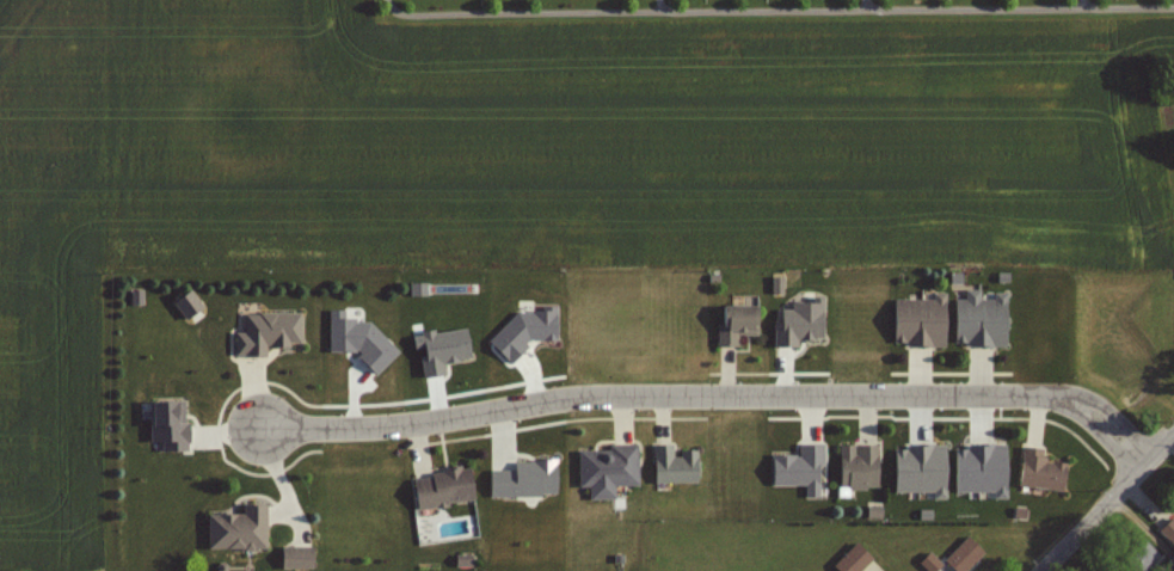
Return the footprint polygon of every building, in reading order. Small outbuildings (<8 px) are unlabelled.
[(952,274),(967,272),(967,283),(952,284),(952,274)] [(1000,274),(1013,274),(1013,282),(1000,282),(1000,274)] [(958,300),(970,300),(970,289),(984,289),(984,299),(998,299),(998,293),(1012,293),(1012,300),(1012,340),(958,340),(958,300)] [(135,291),(145,290),(146,305),(135,305),(135,291)] [(177,302),(192,291),(204,307),(189,319),(177,302)] [(897,301),(939,300),(939,293),(951,293),(951,300),(951,340),(897,340),(897,301)] [(492,338),(516,360),(530,345),(530,337),(560,338),(562,296),(551,308),(520,307),(492,338)] [(777,324),(785,324),(785,311),(794,311),(794,302),(817,303),(818,297),(829,297),(828,337),(818,337),(818,340),(801,340),(801,346),(777,345),(777,324)] [(332,349),(362,349),(362,354),(380,372),(403,349),(372,318),(360,319),(357,315),(339,315),(348,307),(332,307),(332,349)] [(725,307),(764,307),(764,326),(762,326),(762,331),(743,331),(743,345),(721,345),(721,325),(725,325),(725,307)] [(239,354),(270,354),(270,344),(278,344),(278,346),(294,346),(294,342),(305,342),(305,313),(264,313),(264,315),(248,314),(248,333),(239,332),(239,354)] [(416,338),(417,348),(428,345),(429,356),(424,357),(426,375),(448,373),(445,361),(474,357),(471,329),(440,333),(440,330),(424,332),(425,337),(416,338)] [(153,442),(153,403),(189,401),(189,424),(193,424),(193,442),(191,442),(192,450),(166,450),(166,442),(153,442)] [(583,453),(584,486),(594,486),(595,498),(620,498),(619,485),(643,485),(643,444),(615,446),(615,450),(583,450),(583,453)] [(658,481),(702,481),(702,450),(684,450),(684,456),(676,458),(676,444),(658,444),(658,481)] [(775,481),(812,481),(812,497),(824,497),(824,465),(828,465),(828,444),(804,444),(804,456),(775,456),(775,481)] [(843,485),(883,485),(883,446),(861,446),(861,455),(858,455),(858,444),(843,444),(843,485)] [(898,490),(939,490),(939,498),(951,498),(951,446),(912,446),(912,450),(898,450),(898,490)] [(1027,447),(1021,484),(1067,491),(1071,465),(1046,461),(1047,450),(1027,447)] [(493,496),(545,496),(545,492),(561,492),(561,461),(537,461),(537,462),(518,462),(518,471),(493,471),(493,496)] [(437,478),(417,480),(420,508),(453,503),(453,502),(479,498),(474,468),(436,474),(437,478)] [(271,505),(271,548),(213,548),(213,515),(248,515),(248,505),(271,505)] [(871,508),(886,508),(886,517),(871,517),(871,508)] [(1018,517),(1019,509),(1029,510),(1028,520),(1018,517)] [(922,510),(935,510),(935,518),(922,518),(922,510)] [(1173,548),(1173,524),(1169,518),(1156,530),(1173,548)] [(990,553),(971,570),(961,570),(948,558),(972,535),(990,553)] [(1117,563),(1125,570),(1139,570),(1155,555),(1139,540),(1117,563)] [(877,559),(865,570),(846,570),(838,563),(860,541),(877,559)] [(285,547),(315,548),(315,566),(284,565),(285,547)] [(946,563),(939,570),(932,570),(922,564),(933,552),(946,563)] [(1166,560),(1173,553),(1173,569),(1166,560)] [(459,565),(459,555),(475,555),(475,565),(459,565)]
